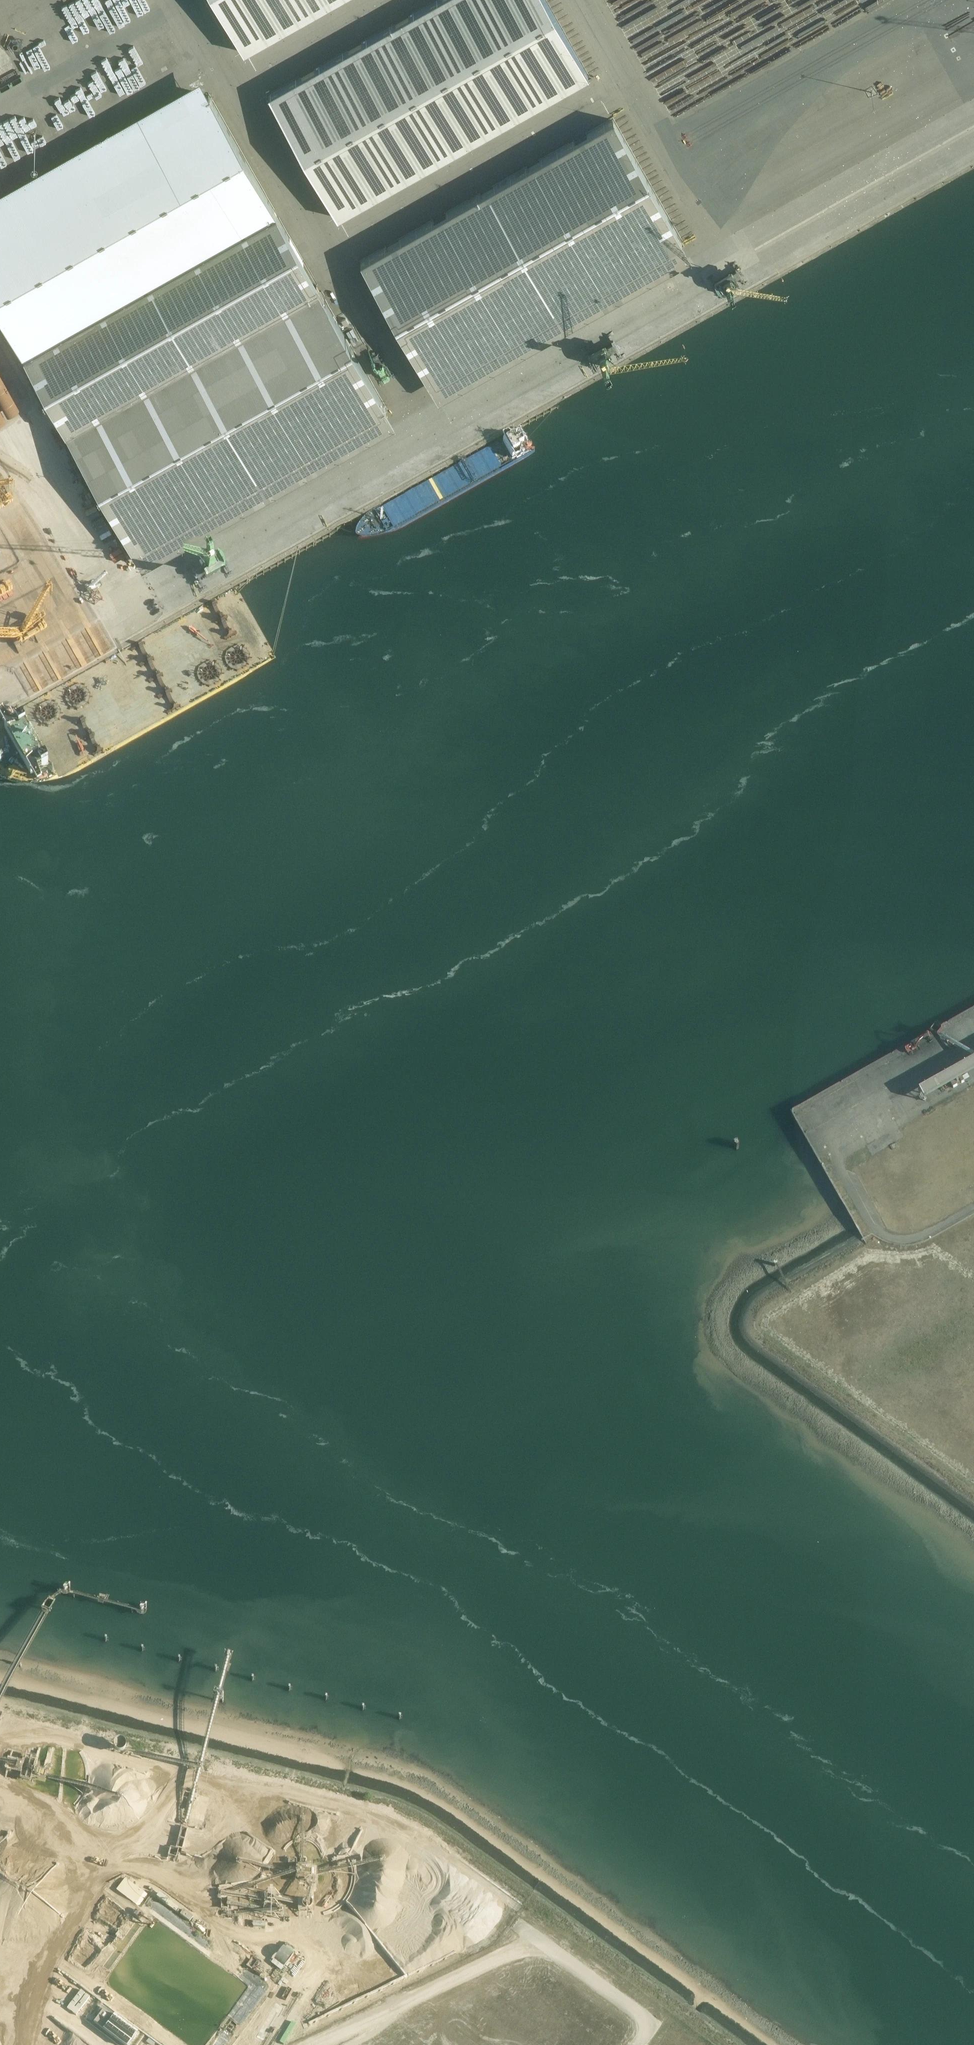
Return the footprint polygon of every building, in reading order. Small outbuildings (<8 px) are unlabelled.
[(335,0),(214,0),(243,52),(335,0)] [(588,76),(545,0),(436,0),(268,95),(337,217),(588,76)] [(690,103),(871,0),(615,0),(678,110),(690,103)] [(385,408),(208,94),(0,212),(0,315),(133,550),(385,408)] [(429,383),(681,241),(612,119),(360,261),(429,383)] [(35,578),(0,509),(0,596),(35,578)] [(937,1078),(941,1086),(968,1072),(966,1066),(973,1062),(973,1060),(937,1078)] [(890,1107),(827,1138),(831,1147),(894,1116),(890,1107)] [(872,1314),(888,1307),(884,1298),(868,1304),(872,1314)] [(115,1739),(122,1736),(118,1725),(111,1727),(115,1739)] [(127,1874),(118,1887),(127,1892),(136,1880),(127,1874)] [(161,1891),(157,1896),(175,1908),(178,1903),(161,1891)] [(483,1892),(475,1901),(488,1912),(496,1903),(483,1892)] [(370,1937),(379,1942),(382,1937),(374,1932),(370,1937)] [(411,1946),(408,1950),(417,1955),(420,1951),(411,1946)]
